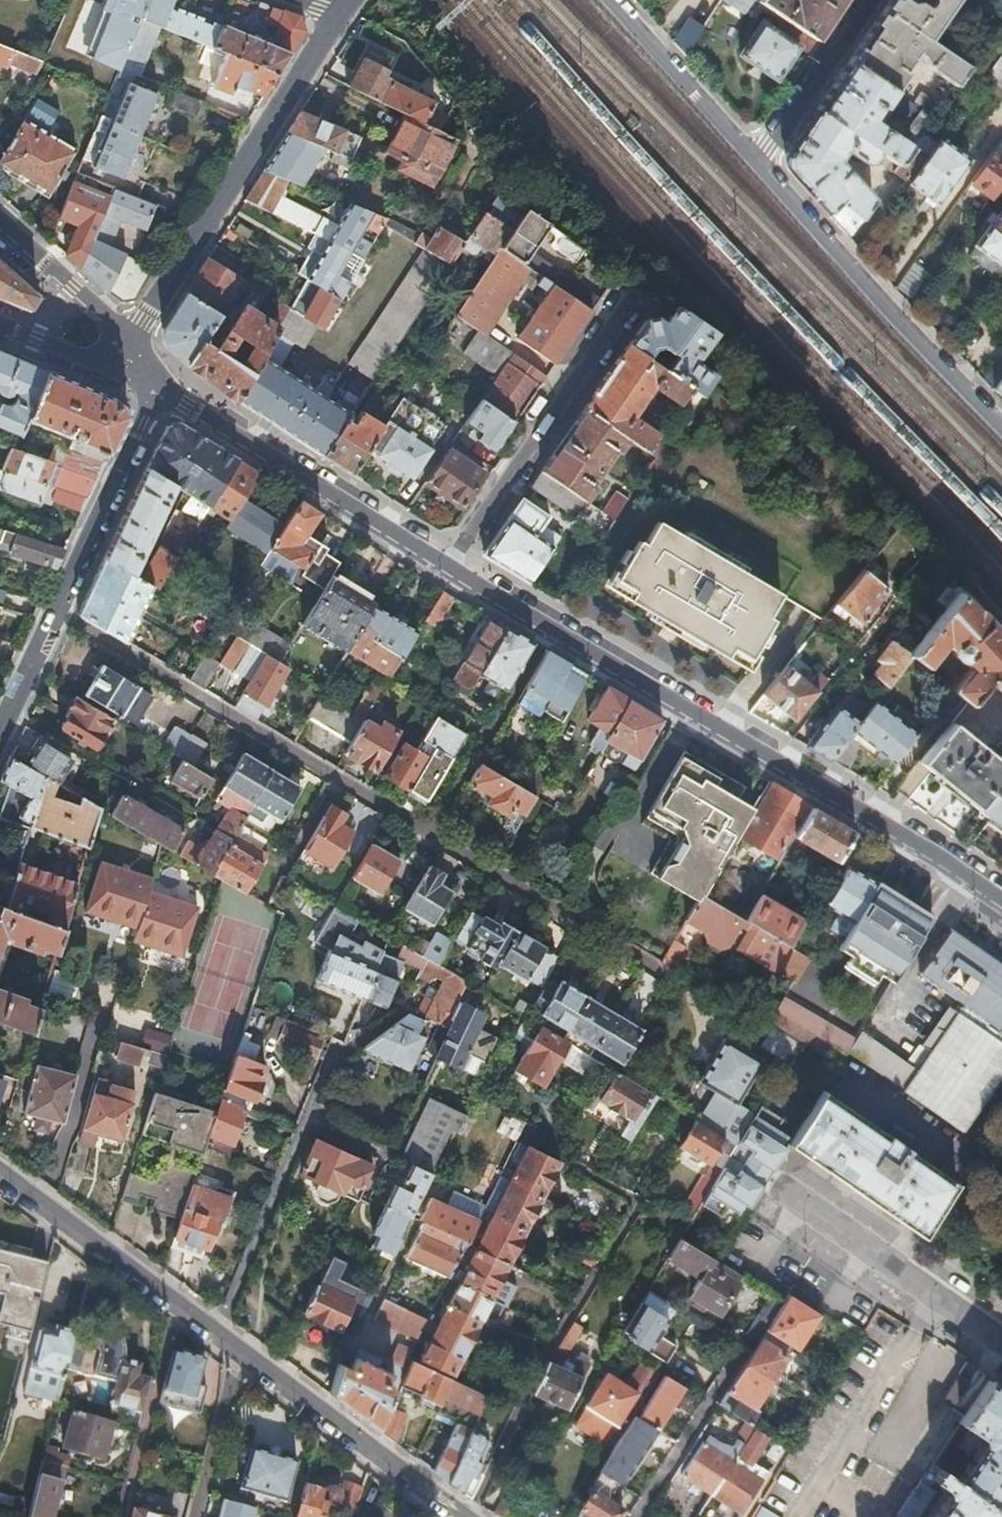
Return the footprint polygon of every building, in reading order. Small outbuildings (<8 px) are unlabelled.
[(171,0),(114,0),(111,7),(124,13),(117,32),(103,27),(92,56),(117,66),(127,42),(128,43),(138,18),(150,23),(160,27),(169,5),(171,0)] [(718,4),(723,7),(726,2),(743,13),(751,0),(720,0),(718,4)] [(759,1),(791,23),(815,39),(841,0),(759,0),(759,1)] [(934,0),(929,7),(925,7),(924,5),(918,1),(910,2),(907,0),(890,0),(850,58),(895,90),(907,73),(902,70),(916,52),(920,55),(923,64),(953,84),(966,66),(944,51),(927,38),(954,0),(934,0)] [(221,25),(169,5),(160,27),(211,47),(221,25)] [(246,35),(221,25),(211,47),(223,52),(224,52),(277,72),(303,31),(299,16),(283,11),(270,44),(251,37),(253,33),(248,31),(246,35)] [(689,16),(672,41),(684,55),(703,26),(689,16)] [(117,66),(120,67),(139,75),(145,59),(136,55),(150,23),(138,18),(128,43),(127,42),(117,66)] [(798,46),(806,52),(815,39),(791,23),(783,36),(760,21),(739,54),(776,79),(798,46)] [(438,128),(445,116),(429,107),(432,101),(382,76),(391,56),(364,43),(345,82),(405,112),(438,128)] [(0,45),(0,63),(6,65),(7,61),(35,72),(40,61),(0,45)] [(262,96),(277,72),(224,52),(223,52),(210,86),(230,94),(234,85),(262,96)] [(987,74),(1001,85),(1001,53),(987,74)] [(895,90),(850,58),(816,108),(896,163),(909,145),(882,126),(870,125),(866,122),(873,113),(883,120),(893,107),(887,104),(884,104),(895,90)] [(109,119),(100,115),(98,119),(138,136),(155,93),(125,81),(109,119)] [(200,100),(175,90),(169,104),(194,114),(200,100)] [(50,127),(59,112),(38,99),(29,114),(50,127)] [(896,163),(816,108),(785,153),(787,167),(827,212),(838,201),(857,218),(871,198),(837,158),(847,144),(848,146),(850,152),(864,162),(870,161),(873,158),(907,182),(908,183),(926,158),(925,157),(909,145),(896,163)] [(360,136),(300,111),(289,129),(264,169),(286,178),(301,184),(305,178),(310,180),(312,176),(307,174),(324,146),(351,158),(358,141),(360,136)] [(438,129),(438,128),(405,112),(387,150),(403,158),(399,167),(431,183),(454,137),(438,129)] [(0,158),(0,169),(45,196),(73,150),(23,119),(0,158)] [(138,136),(98,119),(92,133),(102,137),(90,166),(121,178),(138,136)] [(970,160),(939,138),(938,141),(925,157),(926,158),(908,183),(937,204),(970,160)] [(994,150),(971,182),(991,196),(992,197),(1001,182),(1001,156),(994,150)] [(286,178),(264,169),(245,198),(311,232),(316,222),(300,213),(303,208),(278,194),(286,178)] [(99,220),(112,187),(96,181),(92,190),(78,184),(81,175),(75,173),(48,239),(80,268),(99,220)] [(107,292),(123,254),(107,248),(118,221),(144,231),(155,203),(112,187),(99,220),(80,268),(107,292)] [(838,201),(827,212),(847,234),(858,218),(857,218),(838,201)] [(386,218),(349,203),(327,240),(354,254),(357,248),(352,246),(360,233),(375,239),(384,222),(386,218)] [(973,244),(988,256),(990,255),(1001,264),(1001,205),(995,214),(991,211),(985,219),(989,222),(973,244)] [(547,223),(525,208),(511,229),(500,246),(522,261),(547,223)] [(511,229),(484,210),(463,241),(464,242),(461,246),(474,255),(482,244),(488,248),(485,253),(492,258),(500,246),(511,229)] [(464,242),(463,241),(438,225),(429,238),(420,233),(414,242),(424,249),(448,264),(449,265),(461,246),(464,242)] [(582,247),(562,233),(556,244),(557,249),(574,260),(583,248),(582,247)] [(357,270),(363,259),(354,254),(327,240),(316,234),(308,247),(319,254),(306,277),(308,278),(322,286),(322,285),(341,296),(353,276),(348,273),(345,279),(337,274),(343,262),(357,270)] [(234,254),(216,243),(208,257),(226,268),(234,254)] [(522,261),(500,246),(492,258),(455,314),(477,329),(485,334),(528,266),(522,261)] [(367,387),(449,265),(448,264),(424,249),(341,373),(366,391),(368,388),(367,387)] [(163,344),(186,362),(201,339),(202,340),(208,330),(213,333),(216,328),(215,327),(218,322),(215,320),(218,314),(222,316),(230,303),(225,299),(235,284),(247,292),(252,284),(226,268),(208,257),(162,328),(163,344)] [(0,262),(0,296),(28,308),(36,295),(0,262)] [(548,262),(539,274),(541,274),(590,309),(598,297),(548,262)] [(553,363),(590,309),(541,274),(535,283),(547,292),(516,337),(553,363)] [(305,316),(317,323),(324,328),(341,296),(322,285),(322,286),(308,278),(299,293),(313,302),(305,316)] [(260,289),(263,291),(265,292),(270,285),(265,282),(260,289)] [(186,362),(235,399),(269,342),(289,307),(282,303),(271,322),(251,310),(263,291),(260,289),(252,284),(247,292),(213,346),(202,340),(201,339),(186,362)] [(645,319),(628,344),(647,357),(653,349),(662,348),(673,355),(664,369),(701,394),(710,381),(713,376),(693,362),(715,330),(678,304),(665,324),(653,316),(652,316),(651,316),(650,316),(649,316),(648,317),(647,317),(646,318),(645,319)] [(347,420),(350,415),(325,397),(331,387),(325,383),(320,383),(315,391),(277,366),(291,341),(302,347),(317,323),(305,316),(289,307),(269,342),(235,399),(235,400),(322,455),(346,419),(347,420)] [(485,334),(477,329),(461,352),(496,376),(511,353),(485,335),(485,334)] [(647,357),(628,344),(624,350),(607,375),(584,407),(627,436),(657,457),(668,441),(630,415),(652,384),(690,410),(701,394),(664,369),(647,357)] [(0,349),(0,395),(4,397),(11,396),(12,398),(9,405),(5,406),(0,404),(0,426),(7,429),(4,435),(9,437),(0,457),(0,468),(2,468),(12,446),(21,424),(24,417),(46,368),(15,356),(0,349)] [(511,353),(496,376),(481,398),(514,421),(539,384),(508,362),(514,353),(512,352),(511,353)] [(545,375),(514,353),(508,362),(539,384),(545,375)] [(84,384),(46,368),(24,417),(65,436),(70,427),(76,429),(72,439),(86,445),(107,454),(126,414),(122,400),(84,384)] [(992,387),(1001,396),(1001,375),(992,387)] [(514,421),(481,398),(470,413),(464,422),(477,432),(474,437),(494,450),(514,421)] [(418,413),(399,400),(382,425),(369,445),(378,451),(375,454),(411,478),(431,448),(429,447),(442,428),(433,422),(434,420),(420,411),(418,413)] [(627,436),(584,407),(573,423),(542,469),(584,499),(593,484),(591,482),(613,449),(617,451),(627,436)] [(351,423),(347,420),(346,419),(322,455),(351,473),(369,445),(382,425),(360,411),(351,423)] [(166,425),(146,467),(176,486),(183,490),(192,496),(187,505),(193,509),(169,547),(179,553),(186,541),(194,528),(208,505),(237,458),(204,438),(178,420),(166,425)] [(82,454),(86,445),(72,439),(68,447),(82,454)] [(76,463),(91,459),(82,454),(68,447),(59,444),(55,442),(48,459),(12,446),(2,468),(52,485),(63,458),(76,463)] [(103,464),(107,454),(86,445),(82,454),(91,459),(103,464)] [(446,448),(423,481),(460,507),(483,473),(478,469),(454,453),(446,448)] [(454,453),(478,469),(481,465),(457,448),(454,453)] [(51,498),(81,510),(103,464),(91,459),(76,463),(63,458),(52,485),(55,486),(51,498)] [(259,472),(237,458),(208,505),(230,519),(259,472)] [(146,467),(103,558),(133,576),(176,486),(146,467)] [(51,498),(55,486),(52,485),(2,468),(0,468),(0,481),(4,482),(2,489),(44,504),(47,496),(51,498)] [(584,499),(542,469),(531,484),(573,514),(584,499)] [(156,546),(159,548),(161,549),(187,505),(192,496),(183,490),(156,546)] [(618,491),(603,512),(613,520),(628,498),(618,491)] [(320,511),(299,497),(262,558),(268,561),(273,552),(303,570),(300,574),(323,588),(330,576),(339,561),(324,552),(327,547),(306,535),(320,511)] [(521,499),(482,554),(505,568),(528,581),(558,536),(541,525),(547,516),(521,499)] [(187,505),(161,549),(166,552),(169,547),(193,509),(187,505)] [(782,592),(659,519),(645,542),(640,539),(617,578),(635,588),(630,599),(725,655),(732,646),(750,657),(773,619),(768,616),(782,592)] [(0,527),(0,545),(8,548),(8,550),(55,566),(63,548),(0,527)] [(201,533),(194,528),(186,541),(193,546),(201,533)] [(141,580),(150,586),(156,589),(159,585),(168,570),(176,557),(166,552),(161,549),(159,548),(141,580)] [(77,613),(124,641),(150,586),(141,580),(133,576),(103,558),(77,613)] [(168,570),(159,585),(192,605),(201,590),(168,570)] [(886,589),(862,570),(835,604),(860,623),(886,589)] [(323,588),(302,624),(346,650),(347,647),(374,603),(330,576),(323,588)] [(454,595),(442,588),(424,618),(436,625),(454,595)] [(1001,660),(1001,639),(991,627),(960,592),(930,631),(911,655),(911,656),(922,666),(923,666),(928,666),(946,644),(953,651),(953,652),(953,653),(953,654),(953,655),(954,656),(955,657),(956,658),(957,659),(958,659),(959,659),(960,659),(961,659),(970,667),(954,686),(954,692),(962,698),(945,719),(945,724),(947,726),(950,721),(966,702),(967,703),(985,681),(1001,660)] [(36,605),(0,593),(0,605),(31,615),(36,605)] [(374,603),(347,647),(391,673),(394,667),(401,655),(417,629),(374,603)] [(230,609),(221,625),(235,634),(250,643),(267,654),(280,661),(290,644),(230,609)] [(220,626),(193,611),(185,626),(226,649),(235,634),(221,625),(220,626)] [(489,616),(452,680),(465,687),(471,685),(476,678),(478,673),(506,626),(489,616)] [(506,626),(478,673),(487,679),(502,687),(505,689),(533,642),(518,633),(506,626)] [(235,634),(226,649),(219,662),(234,670),(250,643),(235,634)] [(911,656),(911,655),(892,640),(877,658),(882,661),(874,672),(872,675),(886,687),(911,656)] [(241,662),(254,670),(263,653),(250,646),(241,662)] [(565,661),(546,649),(514,703),(536,716),(541,709),(559,719),(586,673),(565,661)] [(199,652),(184,676),(204,688),(219,663),(199,652)] [(171,654),(165,665),(180,674),(186,662),(171,654)] [(257,667),(234,706),(255,719),(262,707),(278,680),(274,677),(282,662),(280,661),(267,654),(258,668),(257,667)] [(401,655),(394,667),(402,672),(412,661),(401,655)] [(985,681),(1001,694),(1001,660),(985,681)] [(136,686),(101,665),(84,694),(119,715),(136,686)] [(806,682),(786,665),(762,695),(794,720),(827,680),(816,671),(806,682)] [(502,687),(487,679),(481,689),(496,698),(502,687)] [(320,693),(308,713),(351,738),(363,718),(380,689),(370,684),(353,713),(320,693)] [(628,698),(606,685),(586,719),(598,725),(588,742),(598,748),(604,738),(628,698)] [(111,719),(74,696),(59,729),(96,751),(111,719)] [(633,767),(662,718),(628,698),(604,738),(626,750),(621,760),(633,767)] [(836,706),(805,746),(829,760),(866,713),(846,698),(838,708),(836,706)] [(442,699),(432,713),(436,715),(459,730),(468,716),(468,715),(442,699)] [(879,752),(893,763),(916,734),(875,702),(866,713),(829,760),(845,769),(860,750),(865,742),(879,752)] [(436,715),(421,740),(433,747),(450,756),(450,757),(464,733),(459,730),(436,715)] [(351,738),(343,751),(373,769),(395,731),(381,723),(378,727),(363,718),(351,738)] [(976,809),(1001,777),(1001,762),(950,721),(947,726),(917,762),(976,809)] [(174,726),(161,748),(171,755),(173,756),(175,757),(189,735),(174,726)] [(205,743),(190,734),(189,735),(175,757),(181,760),(191,766),(205,743)] [(427,757),(401,742),(382,773),(408,789),(427,757)] [(865,742),(860,750),(873,760),(879,752),(865,742)] [(29,749),(21,764),(44,778),(55,784),(58,778),(68,760),(40,743),(35,752),(29,749)] [(433,747),(427,757),(408,789),(405,794),(418,802),(421,804),(450,756),(433,747)] [(242,753),(223,785),(252,803),(271,770),(242,753)] [(175,757),(173,756),(163,773),(171,778),(181,760),(175,757)] [(10,758),(8,757),(0,780),(0,782),(28,798),(18,817),(2,868),(16,873),(18,866),(28,831),(44,778),(21,764),(10,758)] [(572,771),(582,776),(590,763),(580,757),(572,771)] [(210,778),(191,766),(181,760),(171,778),(170,780),(200,797),(210,778)] [(520,785),(479,761),(466,782),(488,795),(484,802),(507,816),(513,806),(524,813),(535,794),(520,785)] [(701,894),(741,825),(727,817),(735,802),(673,766),(640,821),(668,838),(649,872),(696,899),(700,893),(701,894)] [(531,767),(520,785),(535,794),(535,795),(546,777),(531,767)] [(299,786),(271,770),(252,803),(239,824),(260,837),(272,816),(279,820),(299,786)] [(976,809),(1001,830),(1001,777),(976,809)] [(55,784),(44,778),(28,831),(86,847),(97,808),(79,798),(77,805),(48,797),(55,784)] [(78,797),(81,791),(58,778),(55,784),(78,797)] [(780,787),(767,780),(759,794),(763,797),(741,835),(774,855),(795,821),(798,817),(780,806),(782,802),(788,805),(793,795),(780,787)] [(252,803),(223,785),(214,800),(227,807),(214,829),(230,839),(239,824),(252,803)] [(405,794),(399,804),(413,812),(418,802),(405,794)] [(120,795),(107,816),(138,833),(151,813),(120,795)] [(809,804),(793,795),(788,805),(782,802),(780,806),(798,817),(795,821),(800,824),(811,805),(809,804)] [(822,812),(811,805),(800,824),(793,834),(837,860),(855,831),(822,812)] [(342,814),(329,806),(323,816),(322,815),(301,849),(328,865),(348,831),(336,824),(342,814)] [(151,813),(138,833),(159,845),(169,851),(181,830),(151,813)] [(263,838),(260,837),(239,824),(230,839),(209,874),(219,880),(241,893),(263,854),(256,850),(263,838)] [(230,839),(214,829),(202,850),(184,841),(177,856),(209,874),(230,839)] [(396,860),(370,844),(349,877),(376,893),(396,860)] [(99,862),(84,912),(135,928),(131,941),(180,957),(196,906),(165,896),(147,891),(151,878),(99,862)] [(441,874),(427,865),(402,907),(429,922),(448,890),(436,883),(441,874)] [(852,921),(875,882),(846,865),(823,904),(837,912),(828,927),(842,936),(852,921)] [(16,873),(5,909),(0,907),(0,939),(1,935),(5,937),(4,938),(6,942),(34,950),(39,949),(40,948),(54,952),(75,882),(18,866),(16,873)] [(899,898),(875,882),(852,921),(842,936),(835,949),(849,957),(878,974),(891,983),(931,918),(906,903),(904,907),(896,902),(899,898)] [(759,892),(743,919),(786,945),(802,919),(759,892)] [(696,899),(684,919),(701,928),(705,940),(715,946),(719,939),(725,943),(728,938),(736,943),(733,948),(771,970),(772,969),(794,982),(809,958),(786,945),(743,919),(701,894),(700,893),(696,899)] [(351,933),(358,920),(334,906),(313,940),(328,948),(316,978),(363,998),(375,968),(382,951),(351,933)] [(496,965),(516,931),(498,920),(495,925),(480,917),(464,945),(479,954),(476,959),(493,970),(496,965)] [(950,928),(919,973),(963,1004),(958,1011),(957,1010),(917,1070),(860,1031),(855,1040),(847,1053),(903,1090),(902,1091),(963,1133),(963,1132),(980,1143),(1001,1107),(1001,1099),(991,1091),(1001,1075),(1001,964),(950,928)] [(542,946),(516,931),(496,965),(523,980),(542,946)] [(421,939),(414,952),(438,966),(450,945),(451,944),(434,934),(428,943),(421,939)] [(414,952),(388,937),(382,951),(375,968),(363,998),(376,1004),(396,958),(419,971),(416,977),(428,984),(432,977),(443,983),(438,994),(429,990),(425,1000),(419,1013),(439,1022),(445,1009),(452,1013),(466,982),(450,973),(438,966),(414,952)] [(673,939),(660,960),(670,966),(683,944),(673,939)] [(450,945),(438,966),(450,973),(462,952),(450,945)] [(558,985),(547,978),(543,985),(540,990),(551,996),(558,985)] [(540,990),(543,985),(533,979),(519,1004),(529,1010),(529,1009),(536,997),(540,990)] [(559,982),(558,985),(551,996),(540,990),(536,997),(529,1009),(540,1015),(535,1023),(540,1026),(562,1039),(566,1031),(586,998),(559,982)] [(31,1031),(38,1006),(23,1001),(24,999),(21,995),(0,988),(0,1020),(31,1031)] [(782,996),(765,1022),(770,1025),(772,1026),(798,1041),(838,1066),(847,1053),(855,1040),(782,996)] [(613,1013),(586,998),(566,1031),(593,1047),(613,1013)] [(39,1003),(38,1006),(31,1031),(31,1032),(42,1035),(51,1006),(39,1003)] [(461,1024),(454,1020),(437,1056),(457,1066),(465,1050),(483,1060),(495,1036),(477,1027),(483,1014),(469,1007),(461,1024)] [(445,1009),(439,1022),(440,1023),(445,1025),(449,1018),(452,1013),(445,1009)] [(361,1049),(408,1069),(416,1053),(424,1035),(411,1029),(416,1017),(407,1013),(384,1032),(361,1049)] [(641,1029),(613,1013),(593,1047),(620,1063),(641,1029)] [(525,1017),(520,1014),(513,1028),(509,1036),(528,1047),(526,1052),(522,1057),(509,1081),(521,1089),(536,1097),(549,1073),(558,1060),(585,1076),(596,1059),(588,1055),(568,1042),(562,1039),(540,1026),(535,1023),(525,1017)] [(322,1033),(285,1019),(277,1042),(314,1056),(322,1033)] [(798,1041),(772,1026),(761,1044),(787,1060),(798,1041)] [(169,1037),(146,1029),(141,1046),(164,1054),(169,1037)] [(249,1033),(240,1030),(238,1037),(247,1040),(249,1033)] [(31,1032),(26,1049),(37,1052),(42,1035),(31,1032)] [(122,1041),(104,1035),(100,1048),(118,1053),(122,1041)] [(247,1040),(238,1037),(228,1067),(218,1097),(242,1107),(244,1108),(248,1096),(254,1098),(260,1078),(258,1077),(263,1064),(251,1060),(256,1044),(247,1040)] [(697,1081),(734,1103),(761,1059),(724,1038),(697,1081)] [(137,1064),(142,1048),(122,1041),(118,1053),(116,1057),(137,1064)] [(605,1065),(596,1059),(585,1076),(595,1082),(605,1065)] [(63,1123),(75,1075),(36,1065),(24,1113),(63,1123)] [(656,1095),(615,1071),(605,1065),(595,1082),(583,1102),(592,1107),(598,1099),(630,1119),(639,1124),(656,1095)] [(521,1089),(509,1081),(506,1087),(518,1094),(521,1089)] [(200,1098),(157,1084),(142,1133),(172,1143),(165,1168),(164,1168),(162,1168),(161,1168),(160,1168),(159,1169),(157,1170),(156,1171),(156,1172),(155,1173),(155,1174),(155,1176),(155,1177),(155,1178),(156,1180),(130,1172),(122,1200),(136,1204),(141,1191),(156,1195),(152,1209),(179,1218),(191,1182),(194,1170),(176,1164),(181,1146),(201,1151),(203,1145),(215,1109),(198,1103),(200,1098)] [(120,1139),(131,1103),(93,1092),(79,1141),(93,1145),(97,1133),(120,1139)] [(822,1092),(792,1140),(789,1145),(922,1236),(955,1183),(906,1149),(907,1147),(888,1134),(886,1136),(822,1092)] [(218,1097),(215,1109),(203,1145),(225,1153),(242,1107),(218,1097)] [(457,1131),(466,1115),(430,1098),(401,1158),(412,1163),(430,1172),(439,1155),(452,1129),(457,1131)] [(525,1122),(490,1104),(484,1118),(498,1125),(496,1130),(516,1140),(517,1139),(518,1137),(525,1122)] [(792,1140),(753,1114),(735,1144),(729,1155),(721,1167),(713,1180),(705,1194),(741,1218),(745,1212),(755,1197),(779,1159),(789,1145),(792,1140)] [(630,1139),(639,1124),(630,1119),(621,1134),(630,1139)] [(735,1144),(696,1119),(679,1146),(707,1163),(718,1148),(720,1149),(729,1155),(735,1144)] [(464,1135),(457,1131),(452,1129),(439,1155),(451,1161),(464,1135)] [(359,1197),(374,1165),(318,1139),(302,1173),(342,1191),(358,1198),(359,1197)] [(514,1172),(503,1167),(499,1175),(541,1195),(557,1162),(557,1161),(550,1157),(519,1141),(513,1155),(521,1159),(514,1172)] [(729,1155),(720,1149),(712,1162),(721,1167),(729,1155)] [(721,1167),(712,1162),(705,1174),(703,1173),(702,1174),(713,1180),(721,1167)] [(430,1172),(412,1163),(402,1186),(395,1183),(385,1204),(406,1214),(411,1216),(432,1172),(430,1172)] [(713,1180),(702,1174),(683,1206),(694,1212),(705,1194),(713,1180)] [(541,1195),(499,1175),(489,1196),(485,1204),(483,1208),(494,1214),(524,1229),(541,1195)] [(191,1182),(179,1218),(170,1245),(200,1256),(203,1246),(208,1247),(218,1220),(220,1221),(229,1191),(212,1185),(210,1190),(191,1182)] [(483,1208),(485,1204),(448,1186),(442,1201),(430,1195),(419,1219),(424,1221),(407,1257),(448,1277),(449,1276),(467,1240),(483,1208)] [(406,1214),(385,1204),(376,1224),(382,1227),(373,1244),(380,1248),(378,1253),(390,1259),(404,1229),(400,1227),(406,1214)] [(508,1262),(524,1229),(494,1214),(478,1246),(508,1262)] [(716,1257),(679,1236),(668,1255),(700,1274),(692,1287),(694,1288),(690,1294),(692,1295),(689,1299),(702,1307),(705,1302),(719,1311),(728,1295),(731,1297),(734,1296),(739,1287),(738,1285),(735,1283),(741,1273),(716,1257)] [(491,1297),(508,1262),(478,1246),(467,1240),(449,1276),(460,1282),(461,1282),(491,1297)] [(4,1253),(30,1260),(32,1250),(5,1243),(3,1253),(4,1253)] [(49,1265),(30,1260),(4,1253),(3,1253),(0,1252),(0,1327),(9,1329),(31,1335),(49,1265)] [(318,1282),(304,1311),(339,1327),(346,1312),(361,1319),(373,1294),(338,1277),(346,1261),(332,1254),(318,1282)] [(507,1305),(491,1297),(461,1282),(460,1282),(443,1318),(473,1333),(483,1314),(499,1322),(507,1305)] [(120,1312),(86,1287),(77,1323),(89,1326),(92,1326),(93,1325),(95,1324),(98,1324),(100,1324),(103,1324),(105,1325),(108,1326),(110,1327),(111,1327),(120,1312)] [(664,1299),(647,1289),(622,1331),(631,1336),(628,1340),(647,1352),(667,1319),(656,1312),(664,1299)] [(766,1328),(784,1298),(771,1290),(746,1330),(759,1339),(766,1328)] [(811,1312),(813,1309),(787,1294),(784,1298),(766,1328),(782,1338),(787,1330),(802,1339),(816,1315),(811,1312)] [(675,1305),(664,1299),(656,1312),(667,1319),(675,1305)] [(417,1341),(425,1324),(427,1319),(387,1301),(377,1323),(417,1341)] [(425,1324),(437,1330),(443,1318),(431,1312),(427,1319),(425,1324)] [(454,1373),(473,1333),(443,1318),(437,1330),(423,1358),(454,1373)] [(581,1326),(572,1321),(556,1348),(565,1353),(581,1326)] [(62,1377),(74,1331),(56,1326),(54,1335),(39,1332),(29,1369),(62,1377)] [(744,1364),(771,1380),(793,1345),(782,1338),(766,1328),(759,1339),(752,1351),(744,1364)] [(29,1343),(31,1335),(9,1329),(7,1337),(29,1343)] [(89,1377),(93,1378),(116,1384),(110,1404),(140,1412),(149,1380),(136,1376),(139,1365),(122,1361),(123,1356),(123,1351),(122,1347),(121,1342),(118,1338),(115,1335),(112,1332),(109,1330),(100,1346),(103,1352),(102,1354),(100,1357),(85,1353),(86,1349),(84,1346),(83,1344),(81,1342),(79,1341),(78,1340),(73,1339),(66,1370),(78,1373),(81,1375),(83,1376),(86,1377),(89,1377)] [(793,1345),(797,1347),(802,1339),(787,1330),(782,1338),(793,1345)] [(945,1345),(944,1347),(964,1358),(966,1355),(946,1343),(945,1345)] [(332,1394),(377,1428),(412,1350),(400,1344),(387,1369),(379,1365),(383,1357),(359,1347),(350,1366),(340,1362),(332,1394)] [(170,1351),(162,1383),(195,1392),(203,1360),(170,1351)] [(560,1366),(548,1361),(533,1393),(568,1408),(588,1362),(574,1356),(571,1362),(564,1359),(560,1366)] [(661,1371),(639,1358),(624,1382),(607,1372),(582,1413),(574,1425),(605,1444),(612,1431),(619,1422),(626,1427),(635,1413),(661,1371)] [(441,1403),(452,1377),(413,1360),(403,1386),(441,1403)] [(964,1362),(941,1400),(952,1406),(969,1379),(967,1378),(964,1376),(970,1366),(964,1362)] [(756,1405),(771,1380),(744,1364),(719,1403),(743,1418),(751,1423),(759,1408),(756,1405)] [(967,1378),(973,1368),(970,1366),(964,1376),(967,1378)] [(683,1385),(665,1374),(639,1416),(657,1427),(683,1385)] [(434,1470),(449,1481),(478,1417),(488,1394),(452,1377),(441,1403),(434,1418),(455,1427),(434,1470)] [(1000,1508),(1001,1505),(1001,1388),(988,1379),(966,1414),(961,1421),(978,1433),(980,1442),(956,1478),(1000,1508)] [(907,1457),(928,1472),(933,1464),(943,1449),(961,1421),(966,1414),(952,1406),(941,1400),(907,1457)] [(385,1433),(397,1442),(407,1414),(395,1408),(385,1433)] [(112,1422),(73,1412),(63,1448),(103,1459),(112,1422)] [(635,1413),(626,1427),(600,1471),(623,1485),(638,1460),(633,1457),(643,1441),(649,1444),(658,1428),(657,1427),(639,1416),(635,1413)] [(448,1482),(471,1499),(483,1473),(473,1468),(488,1436),(483,1433),(488,1422),(478,1417),(449,1481),(448,1482)] [(682,1474),(712,1493),(737,1452),(754,1425),(751,1423),(743,1418),(730,1441),(723,1453),(703,1440),(682,1474)] [(712,1493),(743,1513),(771,1469),(762,1464),(757,1473),(749,1468),(755,1459),(768,1437),(756,1429),(740,1454),(737,1452),(712,1493)] [(709,1432),(703,1440),(723,1453),(730,1441),(719,1438),(709,1432)] [(776,1459),(785,1445),(775,1438),(767,1452),(776,1459)] [(633,1457),(638,1460),(649,1444),(643,1441),(633,1457)] [(45,1446),(42,1461),(56,1465),(65,1467),(67,1457),(57,1454),(53,1449),(45,1446)] [(304,1485),(307,1475),(294,1472),(297,1460),(250,1449),(240,1487),(300,1502),(304,1485)] [(933,1464),(949,1474),(958,1459),(943,1449),(933,1464)] [(757,1473),(762,1464),(755,1459),(749,1468),(757,1473)] [(29,1511),(28,1516),(51,1516),(63,1471),(55,1469),(56,1465),(42,1461),(32,1501),(29,1511)] [(1000,1508),(956,1478),(949,1474),(933,1464),(928,1472),(900,1516),(902,1516),(917,1516),(935,1491),(930,1487),(935,1479),(947,1487),(948,1494),(933,1516),(994,1516),(1000,1508)] [(624,1486),(623,1485),(600,1471),(589,1488),(592,1490),(576,1516),(618,1516),(623,1509),(614,1503),(624,1486)] [(354,1513),(364,1485),(348,1480),(344,1481),(340,1493),(340,1495),(340,1498),(340,1500),(339,1502),(338,1503),(336,1505),(333,1506),(345,1510),(354,1513)] [(304,1485),(300,1502),(296,1516),(323,1516),(327,1504),(333,1506),(336,1505),(338,1503),(339,1502),(340,1500),(340,1498),(340,1495),(340,1493),(339,1491),(337,1489),(336,1488),(334,1487),(332,1487),(330,1486),(328,1487),(326,1488),(324,1489),(323,1490),(304,1485)] [(504,1516),(510,1516),(522,1497),(509,1490),(500,1505),(495,1513),(496,1513),(498,1514),(504,1516)] [(29,1511),(32,1501),(0,1493),(0,1504),(29,1511)] [(218,1516),(254,1516),(257,1508),(223,1499),(218,1516)] [(345,1510),(333,1506),(327,1504),(323,1516),(343,1516),(345,1510)] [(755,1516),(756,1516),(778,1516),(762,1505),(755,1516)]
